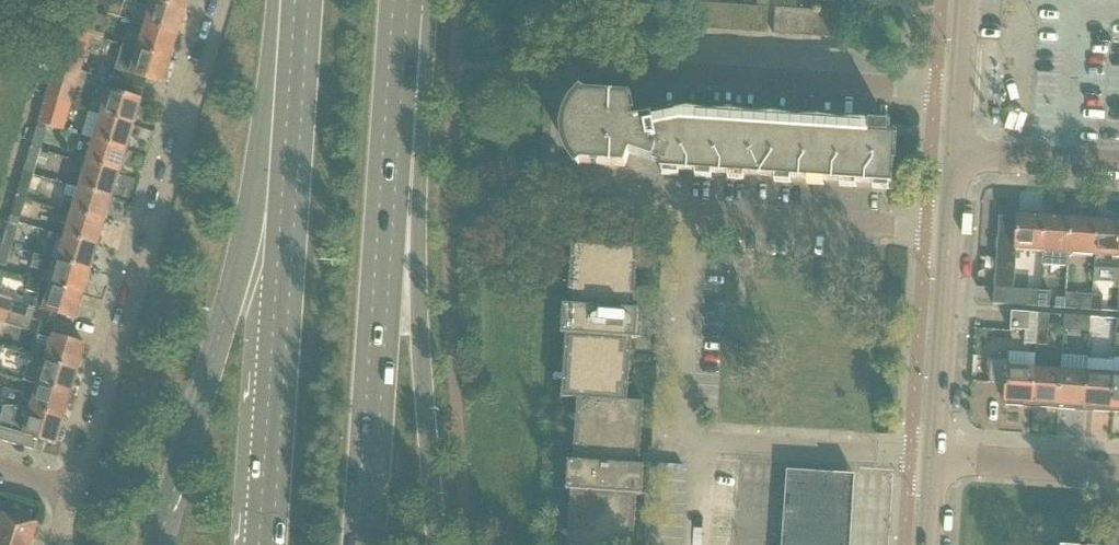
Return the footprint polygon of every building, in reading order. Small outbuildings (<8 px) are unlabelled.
[(110,13),(120,16),(125,0),(75,0),(74,2),(110,13)] [(145,24),(178,34),(185,10),(153,0),(145,24)] [(185,10),(188,0),(153,0),(185,10)] [(775,8),(789,9),(796,9),(796,0),(776,0),(775,8)] [(839,1),(839,12),(842,12),(855,13),(856,2),(839,1)] [(74,2),(67,27),(91,34),(103,38),(110,13),(74,2)] [(687,28),(700,29),(702,3),(689,2),(687,28)] [(700,29),(714,30),(715,4),(702,3),(700,29)] [(714,30),(727,31),(729,5),(715,4),(714,30)] [(740,32),(753,32),(755,6),(742,5),(740,32)] [(755,6),(753,32),(767,33),(768,7),(755,6)] [(773,34),(787,35),(789,9),(775,8),(773,34)] [(787,35),(800,36),(802,9),(796,9),(789,9),(787,35)] [(800,36),(814,36),(815,10),(802,9),(800,36)] [(814,36),(827,37),(829,11),(815,10),(814,36)] [(827,37),(840,38),(842,12),(829,11),(827,37)] [(145,24),(138,48),(171,58),(178,34),(145,24)] [(123,44),(115,69),(131,73),(163,83),(171,58),(138,48),(123,44)] [(60,51),(56,63),(80,71),(84,58),(60,51)] [(56,63),(46,98),(56,101),(71,106),(77,83),(80,71),(56,63)] [(108,89),(100,114),(134,124),(141,99),(108,89)] [(580,165),(580,164),(625,167),(625,166),(630,154),(660,164),(660,170),(892,185),(895,135),(887,135),(888,124),(888,123),(868,122),(868,123),(862,122),(840,123),(818,119),(796,120),(774,116),(752,117),(731,113),(709,114),(687,110),(686,111),(665,115),(661,116),(660,112),(661,112),(662,111),(638,109),(638,110),(640,110),(639,120),(633,121),(633,116),(630,101),(630,100),(585,97),(584,96),(584,95),(583,95),(574,105),(568,116),(565,129),(565,130),(566,142),(566,143),(571,154),(579,166),(580,165)] [(40,118),(38,124),(64,131),(65,126),(71,106),(56,101),(46,98),(40,118)] [(88,111),(81,135),(93,139),(126,148),(134,124),(100,114),(88,111)] [(37,128),(31,147),(41,150),(47,131),(37,128)] [(93,139),(86,163),(119,173),(126,148),(93,139)] [(31,147),(25,167),(35,170),(37,163),(45,166),(49,155),(40,152),(41,150),(31,147)] [(86,163),(78,187),(112,197),(119,173),(86,163)] [(22,177),(17,195),(27,198),(32,180),(22,177)] [(64,197),(61,209),(105,222),(112,197),(78,187),(75,200),(64,197)] [(26,198),(17,195),(11,215),(21,218),(26,198)] [(67,224),(64,236),(98,246),(105,222),(61,209),(57,221),(67,224)] [(1018,217),(1015,251),(1042,252),(1045,217),(1036,216),(1036,212),(1019,211),(1019,215),(1018,215),(1018,217)] [(1068,266),(1068,254),(1071,215),(1054,213),(1054,217),(1045,217),(1042,252),(1041,264),(1068,266)] [(1068,254),(1095,256),(1097,220),(1088,219),(1089,216),(1071,215),(1068,254)] [(999,216),(994,288),(1013,289),(1015,251),(1018,217),(999,216)] [(1094,268),(1118,270),(1118,218),(1106,217),(1106,221),(1097,220),(1095,256),(1094,268)] [(8,225),(2,244),(12,247),(18,228),(8,225)] [(50,233),(43,257),(90,270),(98,246),(64,236),(64,237),(50,233)] [(637,496),(642,496),(644,467),(639,467),(644,403),(628,402),(632,340),(636,340),(638,310),(634,310),(638,246),(571,242),(567,306),(563,305),(561,335),(565,335),(561,398),(577,400),(572,462),(568,462),(566,491),(570,492),(567,544),(634,544),(637,496)] [(2,244),(0,251),(0,265),(6,267),(12,247),(2,244)] [(35,254),(31,268),(42,272),(39,282),(41,282),(50,285),(83,295),(90,270),(35,254)] [(28,278),(24,291),(37,295),(34,307),(36,308),(32,319),(56,326),(59,315),(76,319),(83,295),(50,285),(41,282),(39,282),(28,278)] [(994,288),(993,304),(1015,305),(1027,306),(1028,290),(1013,289),(994,288)] [(1028,290),(1027,306),(1038,307),(1040,291),(1028,290)] [(1040,291),(1038,307),(1049,308),(1050,292),(1040,291)] [(1065,299),(1064,309),(1091,310),(1092,295),(1065,293),(1065,299)] [(9,312),(13,299),(0,295),(0,309),(9,312)] [(1092,295),(1091,310),(1102,311),(1103,296),(1092,295)] [(1055,308),(1064,309),(1065,299),(1056,298),(1055,308)] [(0,309),(0,323),(4,325),(9,312),(0,309)] [(1011,312),(1010,330),(1025,331),(1029,332),(1030,313),(1011,312)] [(1025,331),(1024,343),(1036,343),(1037,329),(1038,314),(1030,313),(1029,332),(1025,331)] [(1038,314),(1037,329),(1047,330),(1048,314),(1038,314)] [(1064,316),(1063,330),(1090,332),(1091,319),(1091,317),(1064,316)] [(1047,330),(1037,329),(1036,343),(1046,344),(1047,330)] [(34,346),(31,356),(45,360),(78,370),(86,345),(53,335),(48,350),(34,346)] [(990,363),(989,383),(1006,384),(1005,402),(1006,402),(1006,406),(1023,407),(1023,403),(1032,404),(1034,369),(1035,353),(1010,352),(1009,361),(990,359),(990,363)] [(24,380),(38,385),(71,394),(78,370),(45,360),(31,356),(24,380)] [(1110,413),(1118,413),(1118,358),(1114,358),(1114,360),(1113,374),(1110,413)] [(1041,408),(1058,409),(1061,370),(1034,369),(1032,404),(1041,404),(1041,408)] [(1076,407),(1084,407),(1087,372),(1061,370),(1058,409),(1075,410),(1076,407)] [(1093,412),(1110,413),(1113,374),(1087,372),(1084,407),(1093,408),(1093,412)] [(22,395),(19,405),(64,419),(71,394),(38,385),(34,398),(22,395)] [(19,405),(2,401),(0,408),(0,440),(42,453),(46,441),(56,444),(64,419),(19,405)] [(854,476),(786,471),(781,544),(849,544),(854,476)] [(23,544),(31,544),(37,524),(1,513),(0,518),(0,538),(23,544)]
